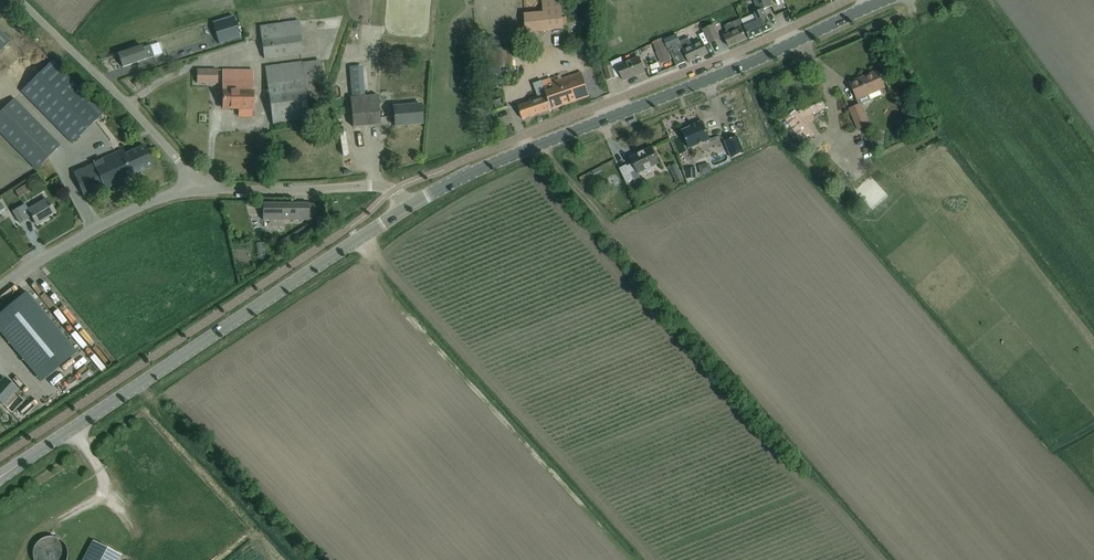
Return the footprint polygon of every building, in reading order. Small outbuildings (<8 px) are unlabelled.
[(523,13),(525,32),(562,29),(559,0),(542,0),(543,11),(523,13)] [(741,20),(744,28),(745,29),(749,39),(771,29),(763,10),(772,6),(769,0),(754,0),(759,12),(755,13),(756,14),(741,20)] [(326,24),(335,30),(342,20),(332,14),(326,24)] [(219,44),(240,37),(233,16),(212,22),(219,44)] [(746,39),(741,29),(744,28),(740,19),(724,26),(728,35),(724,36),(729,47),(746,39)] [(259,26),(264,59),(302,53),(298,21),(259,26)] [(719,39),(713,25),(703,29),(709,43),(719,39)] [(327,29),(325,34),(334,37),(336,32),(327,29)] [(10,41),(0,31),(0,51),(10,41)] [(172,33),(172,35),(149,43),(150,45),(142,48),(141,46),(118,54),(122,67),(154,56),(157,65),(180,57),(175,43),(181,41),(177,31),(172,33)] [(708,54),(703,44),(702,42),(692,47),(688,37),(679,41),(676,35),(663,40),(669,53),(670,52),(672,56),(676,66),(686,62),(678,44),(680,43),(689,63),(708,54)] [(663,39),(652,43),(656,52),(661,64),(671,60),(666,48),(663,39)] [(110,57),(121,52),(117,44),(106,49),(110,57)] [(406,52),(430,54),(431,47),(406,45),(406,52)] [(512,67),(511,47),(491,48),(492,68),(512,67)] [(645,72),(640,62),(639,58),(623,64),(621,57),(611,62),(611,65),(604,67),(607,80),(615,78),(614,76),(620,74),(623,81),(645,72)] [(52,60),(44,68),(20,91),(72,143),(103,113),(52,60)] [(321,60),(302,62),(265,67),(273,124),(309,119),(307,103),(317,102),(323,76),(321,60)] [(139,76),(144,83),(158,72),(153,65),(139,76)] [(217,83),(218,70),(197,70),(196,83),(217,83)] [(253,70),(223,70),(222,108),(253,108),(253,70)] [(885,88),(882,81),(877,71),(863,77),(864,79),(850,84),(857,100),(859,105),(860,105),(871,100),(868,95),(885,88)] [(589,97),(586,86),(581,72),(552,82),(550,78),(541,81),(547,97),(518,106),(522,119),(589,97)] [(342,96),(329,93),(327,100),(341,103),(342,96)] [(380,124),(379,114),(377,95),(350,98),(353,127),(380,124)] [(14,99),(0,113),(0,134),(35,170),(60,146),(14,99)] [(823,102),(801,111),(803,117),(811,114),(825,108),(823,102)] [(422,123),(421,112),(420,104),(393,107),(394,126),(422,123)] [(512,115),(518,112),(514,104),(508,107),(512,115)] [(858,129),(868,125),(860,105),(859,105),(849,109),(858,129)] [(215,115),(218,121),(226,118),(222,111),(215,115)] [(797,113),(786,122),(798,138),(803,134),(809,141),(815,136),(808,127),(797,113)] [(696,125),(682,131),(689,148),(710,140),(702,121),(695,124),(696,125)] [(744,153),(737,136),(725,141),(732,158),(744,153)] [(112,154),(123,179),(152,166),(143,145),(123,154),(121,150),(112,154)] [(660,147),(662,156),(670,154),(667,145),(660,147)] [(659,163),(651,148),(630,158),(633,164),(627,167),(626,165),(619,169),(626,183),(633,180),(631,174),(637,171),(638,173),(644,170),(645,173),(654,168),(653,166),(659,163)] [(124,181),(123,179),(112,154),(92,163),(93,164),(73,172),(84,198),(124,181)] [(701,174),(710,172),(708,162),(698,164),(701,174)] [(676,164),(669,167),(676,183),(683,180),(676,164)] [(695,167),(685,167),(685,177),(695,178),(695,167)] [(629,199),(633,206),(641,201),(638,194),(629,199)] [(54,212),(49,203),(46,199),(28,210),(24,204),(12,211),(19,223),(26,219),(31,215),(36,225),(44,221),(43,219),(54,212)] [(309,204),(263,203),(263,220),(308,220),(309,204)] [(0,313),(0,332),(41,381),(76,352),(26,292),(0,313)] [(25,379),(31,375),(26,367),(20,370),(25,379)] [(3,405),(17,390),(3,377),(0,381),(0,402),(3,405)] [(18,395),(5,407),(11,413),(24,401),(18,395)] [(121,556),(92,541),(82,559),(118,559),(121,556)]
